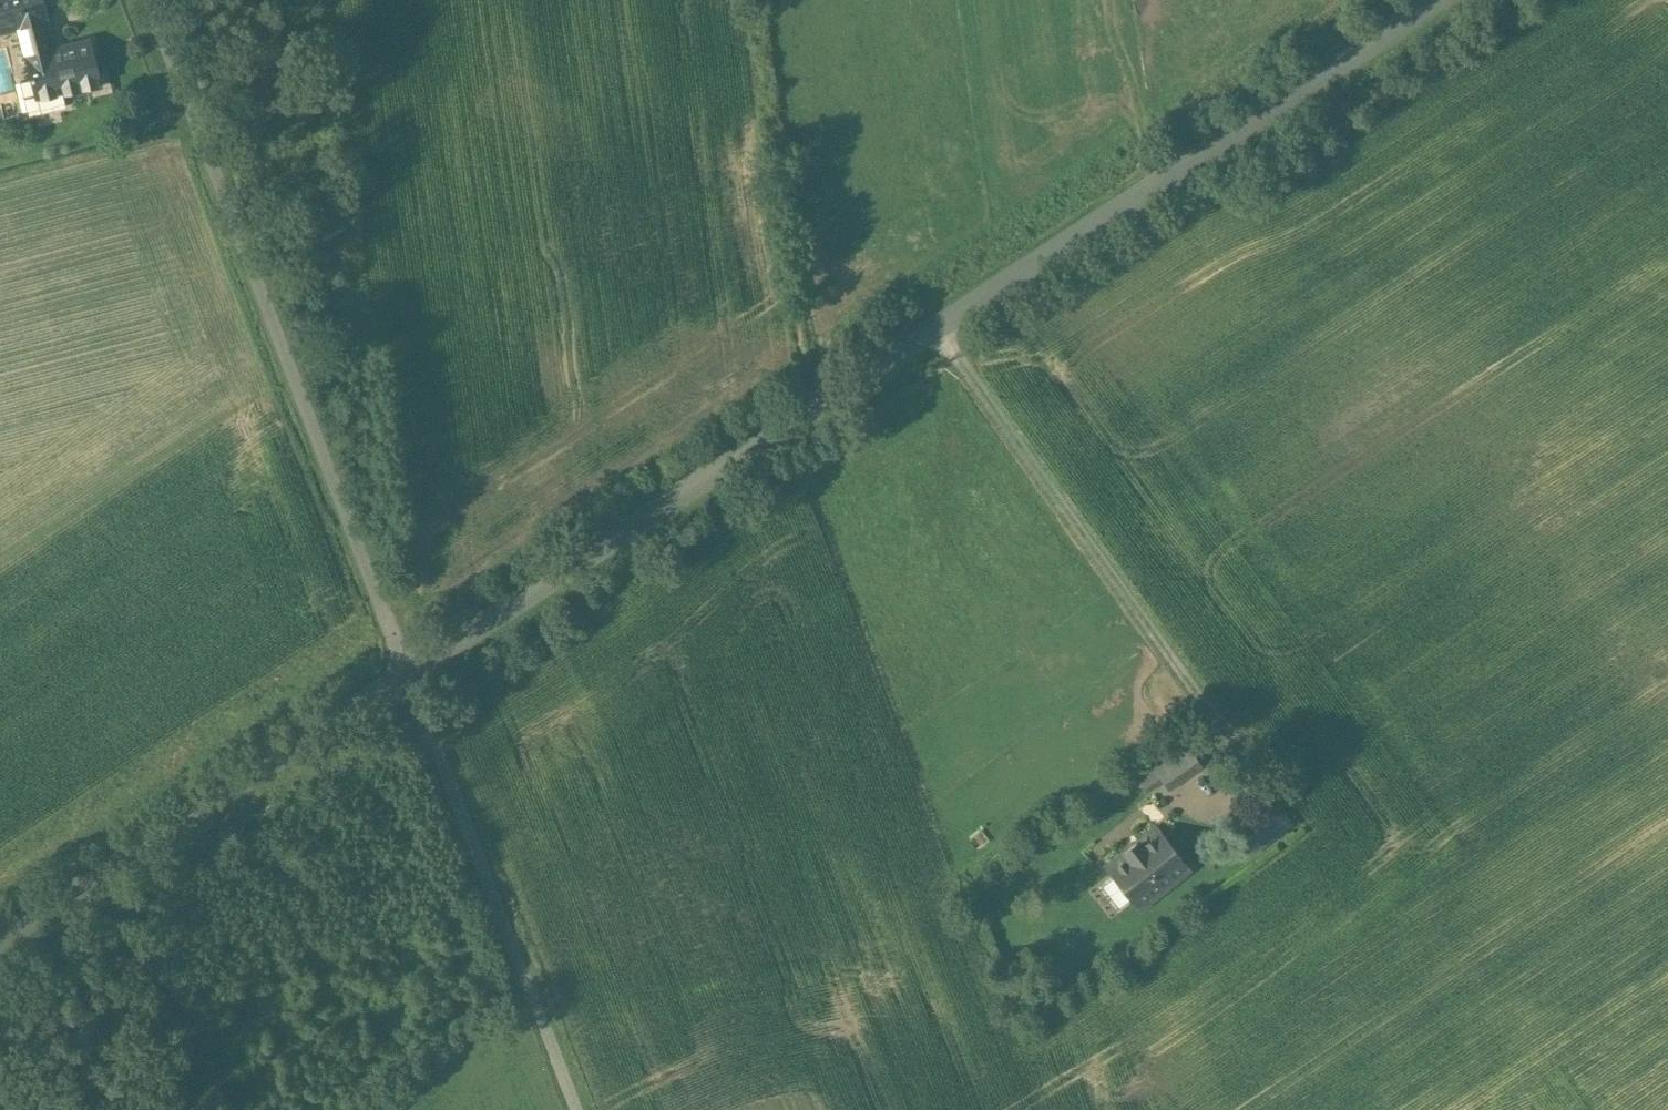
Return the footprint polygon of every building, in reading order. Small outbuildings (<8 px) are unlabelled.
[(19,25),(32,75),(31,75),(32,78),(33,78),(38,97),(40,97),(40,96),(62,90),(63,91),(100,82),(89,41),(51,50),(43,20),(47,19),(42,0),(0,0),(0,30),(19,25)] [(32,78),(20,81),(27,110),(65,101),(63,91),(62,90),(40,96),(40,97),(38,97),(33,78),(32,78)] [(1185,741),(1152,764),(1162,778),(1168,786),(1201,764),(1185,741)] [(1152,764),(1136,774),(1147,789),(1162,778),(1152,764)] [(1154,827),(1108,864),(1140,904),(1186,868),(1154,827)]
